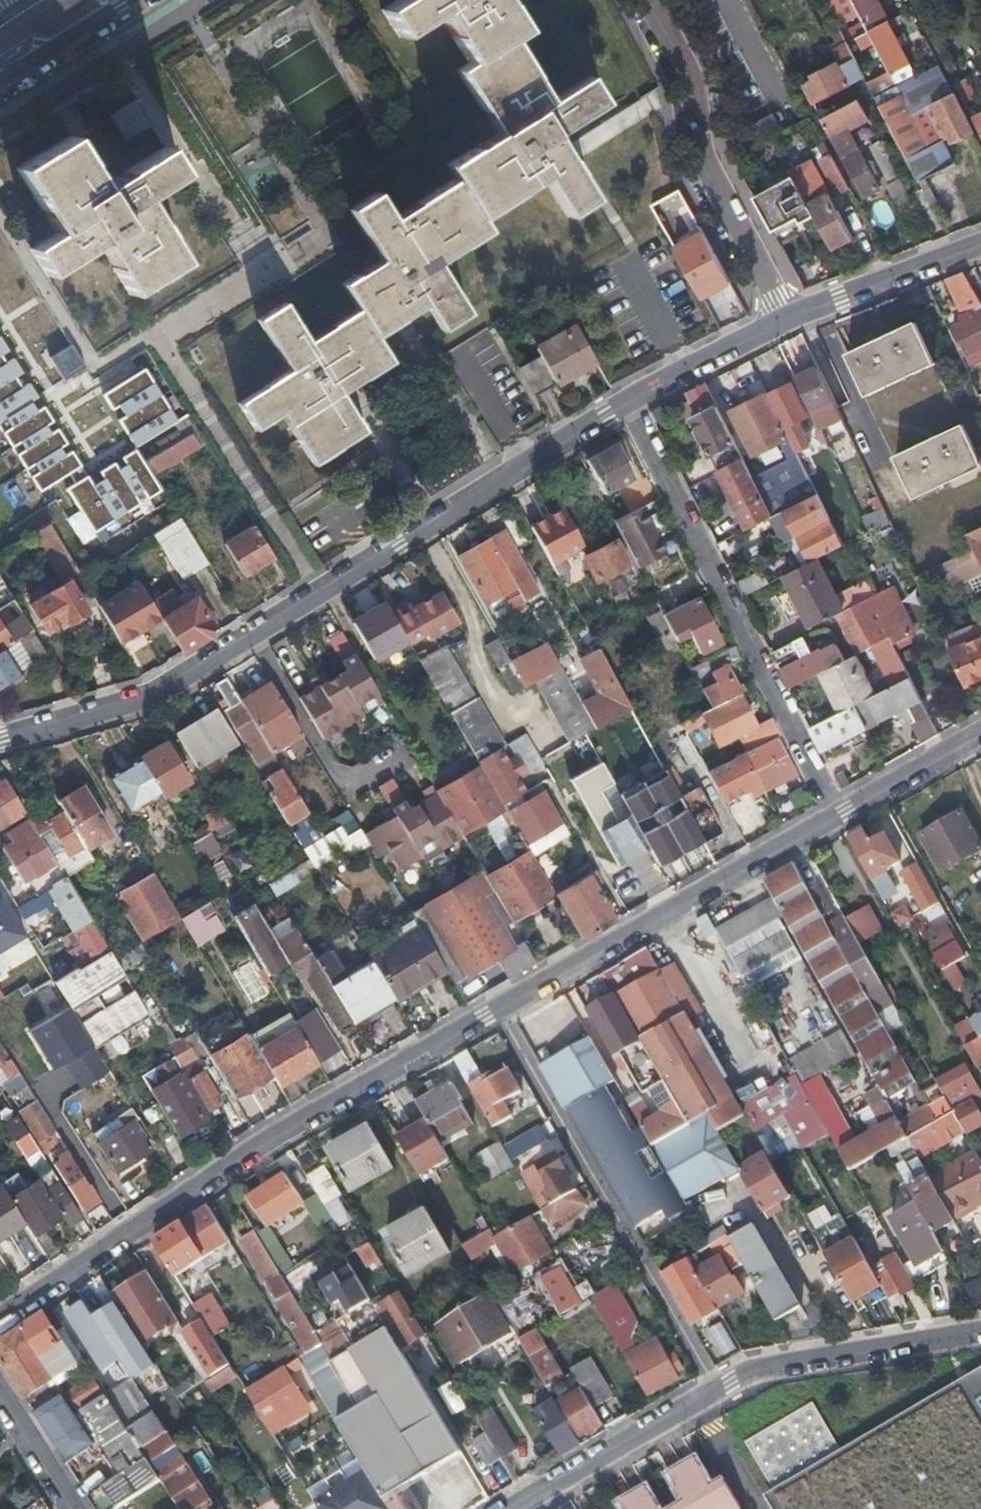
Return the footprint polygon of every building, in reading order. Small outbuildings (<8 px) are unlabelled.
[(293,1),(305,20),(335,0),(294,0),(293,1)] [(316,335),(348,387),(391,359),(375,333),(427,301),(443,326),(469,310),(437,260),(487,228),(478,214),(542,174),(566,211),(592,196),(551,131),(601,99),(586,73),(547,97),(507,34),(520,26),(503,0),(396,0),(382,9),(396,32),(434,8),(467,58),(455,66),(495,130),(445,161),(453,174),(389,215),(373,190),(348,206),(380,257),(342,281),(359,308),(316,335)] [(869,30),(887,21),(876,0),(853,0),(869,30)] [(897,86),(915,77),(914,74),(890,26),(911,15),(908,10),(887,21),(869,30),(890,71),(896,84),(897,86)] [(813,102),(863,76),(845,42),(832,49),(836,57),(837,60),(810,75),(812,78),(803,83),(813,102)] [(917,181),(922,178),(954,162),(942,139),(949,135),(951,140),(971,130),(939,65),(915,77),(897,86),(874,98),(917,181)] [(951,78),(963,102),(975,96),(964,73),(951,78)] [(858,99),(822,118),(863,197),(878,189),(851,136),(846,138),(843,133),(869,119),(858,99)] [(980,138),(980,113),(971,118),(979,135),(980,138)] [(146,195),(131,169),(104,186),(71,134),(18,167),(59,231),(34,248),(51,274),(101,242),(132,292),(184,260),(145,196),(146,195)] [(890,183),(899,178),(880,141),(879,140),(870,145),(871,146),(890,183)] [(167,145),(131,169),(146,195),(184,171),(167,145)] [(837,192),(848,187),(831,154),(820,159),(837,192)] [(917,181),(922,190),(927,187),(922,178),(917,181)] [(800,225),(814,217),(806,203),(793,179),(754,200),(772,232),(797,219),(800,225)] [(910,229),(923,223),(912,202),(901,180),(888,187),(898,207),(899,208),(910,229)] [(814,217),(831,248),(852,237),(827,192),(806,203),(814,217)] [(686,226),(671,199),(653,209),(667,236),(686,226)] [(698,291),(725,276),(702,234),(674,249),(698,291)] [(944,278),(963,321),(951,326),(964,355),(980,347),(980,310),(960,272),(944,278)] [(348,387),(316,335),(309,339),(284,301),(258,318),(291,368),(281,375),(328,452),(356,434),(344,414),(353,409),(341,391),(348,387)] [(924,307),(910,314),(914,321),(930,355),(944,348),(924,307)] [(930,355),(914,321),(849,352),(869,396),(934,364),(930,355)] [(520,369),(536,397),(587,367),(567,331),(536,349),(540,357),(520,369)] [(41,490),(70,472),(76,481),(67,487),(94,532),(164,489),(155,475),(147,463),(137,446),(122,456),(127,463),(124,465),(120,467),(116,460),(101,469),(106,476),(100,479),(94,483),(86,469),(73,449),(66,454),(64,450),(61,446),(68,441),(59,427),(52,431),(49,427),(47,424),(54,419),(45,404),(38,409),(35,404),(32,400),(40,395),(30,381),(23,385),(20,380),(17,375),(23,370),(14,355),(7,360),(5,356),(2,352),(10,347),(0,333),(0,425),(41,490)] [(76,343),(55,356),(69,379),(90,366),(76,343)] [(816,362),(793,373),(795,378),(818,367),(816,362)] [(818,367),(795,378),(811,410),(820,429),(842,418),(833,399),(818,367)] [(150,368),(107,392),(117,408),(124,404),(127,409),(130,414),(123,419),(133,436),(138,446),(173,424),(179,420),(150,368)] [(328,452),(281,375),(239,401),(256,427),(281,411),(314,461),(328,452)] [(756,526),(774,517),(765,500),(741,452),(739,448),(736,442),(706,382),(686,392),(691,400),(677,407),(685,423),(693,419),(711,455),(720,472),(719,473),(740,512),(749,530),(756,526)] [(785,429),(796,452),(810,445),(799,422),(809,417),(792,382),(767,394),(785,429)] [(785,429),(767,394),(732,412),(750,448),(785,429)] [(344,414),(356,434),(365,428),(353,409),(344,414)] [(147,463),(155,475),(206,443),(188,414),(179,420),(173,424),(180,435),(159,447),(163,454),(147,463)] [(906,417),(881,426),(891,452),(915,443),(906,417)] [(980,466),(980,462),(974,447),(963,423),(897,456),(917,497),(964,473),(965,474),(980,466)] [(618,443),(589,457),(587,458),(604,491),(634,475),(618,443)] [(584,449),(579,452),(589,471),(600,493),(604,491),(587,458),(589,457),(584,449)] [(798,455),(760,470),(774,505),(813,489),(798,455)] [(600,493),(589,471),(575,478),(589,506),(603,499),(600,493)] [(615,521),(643,507),(650,503),(644,491),(609,509),(615,521)] [(815,520),(805,500),(786,510),(799,536),(818,526),(823,524),(820,518),(815,520)] [(615,521),(638,567),(666,553),(643,507),(615,521)] [(531,527),(557,574),(571,567),(565,557),(584,546),(564,509),(531,527)] [(864,519),(870,532),(890,523),(884,509),(864,519)] [(181,518),(155,534),(184,579),(209,563),(181,518)] [(843,545),(831,520),(823,524),(818,526),(799,536),(812,561),(817,558),(843,545)] [(69,621),(88,609),(70,580),(81,573),(50,521),(34,531),(65,581),(46,594),(41,585),(28,594),(33,602),(32,603),(48,630),(67,618),(69,621)] [(246,574),(275,556),(255,524),(226,543),(246,574)] [(965,533),(972,547),(980,565),(980,526),(965,533)] [(521,593),(524,599),(540,590),(505,528),(490,537),(508,569),(518,588),(521,593)] [(812,561),(799,536),(789,541),(802,566),(812,561)] [(480,547),(474,550),(461,557),(486,604),(516,587),(491,541),(480,547)] [(597,579),(600,578),(611,572),(621,589),(627,586),(635,581),(615,542),(603,548),(599,542),(586,549),(581,551),(597,579)] [(980,574),(980,565),(972,547),(957,554),(957,555),(939,565),(950,589),(980,574)] [(836,595),(817,558),(812,561),(802,566),(785,575),(792,589),(802,608),(811,627),(837,614),(844,611),(836,595)] [(88,609),(98,603),(84,579),(81,573),(70,580),(88,609)] [(15,598),(0,574),(0,608),(15,598)] [(871,577),(836,595),(844,611),(870,598),(879,593),(871,577)] [(139,581),(100,606),(122,643),(163,618),(153,602),(152,599),(139,581)] [(891,587),(879,593),(870,598),(890,637),(910,627),(891,587)] [(802,608),(792,589),(786,593),(795,611),(802,608)] [(411,601),(392,612),(408,639),(410,642),(429,631),(432,637),(458,622),(440,592),(414,607),(411,601)] [(529,607),(526,602),(526,601),(524,599),(521,593),(511,599),(518,612),(529,607)] [(153,602),(163,618),(183,605),(176,594),(166,600),(163,596),(153,602)] [(200,594),(196,597),(212,622),(212,624),(217,621),(200,594)] [(163,618),(184,652),(209,636),(212,624),(212,622),(196,597),(183,605),(163,618)] [(697,597),(663,615),(676,639),(689,632),(700,652),(720,642),(697,597)] [(870,598),(844,611),(837,614),(856,654),(873,646),(890,637),(870,598)] [(373,618),(356,627),(374,657),(408,639),(392,612),(388,603),(370,613),(373,618)] [(370,613),(353,622),(356,627),(373,618),(370,613)] [(652,621),(667,650),(678,644),(678,643),(676,639),(663,615),(652,621)] [(7,648),(14,643),(0,621),(0,652),(7,648)] [(975,625),(945,639),(950,651),(980,637),(975,625)] [(361,710),(382,698),(340,627),(325,636),(344,668),(327,678),(323,680),(317,671),(308,676),(314,685),(309,688),(299,694),(323,735),(362,712),(361,710)] [(35,629),(20,639),(14,643),(7,648),(0,652),(0,687),(22,673),(21,670),(48,652),(35,629)] [(499,638),(499,637),(486,644),(499,668),(512,661),(499,638)] [(790,688),(822,672),(845,660),(837,644),(824,651),(823,649),(813,654),(804,637),(772,652),(778,664),(800,652),(803,659),(781,671),(790,688)] [(910,677),(890,637),(873,646),(893,686),(910,677)] [(950,651),(966,686),(980,679),(980,637),(950,651)] [(526,686),(537,680),(562,666),(548,641),(512,661),(514,664),(520,674),(526,686)] [(595,727),(631,708),(615,678),(595,643),(586,648),(589,653),(580,658),(586,668),(599,692),(582,702),(595,727)] [(431,679),(478,760),(501,747),(504,746),(446,645),(420,659),(431,679)] [(735,645),(691,668),(696,676),(710,668),(717,683),(703,690),(712,707),(740,693),(745,690),(743,685),(737,688),(727,667),(742,659),(735,645)] [(842,712),(857,705),(875,695),(855,655),(845,660),(822,672),(842,712)] [(526,686),(520,674),(514,664),(501,671),(513,694),(526,687),(526,686)] [(571,741),(595,727),(582,702),(568,678),(562,666),(537,680),(571,741)] [(568,678),(582,702),(599,692),(586,668),(568,678)] [(323,680),(327,678),(322,669),(317,671),(323,680)] [(277,758),(274,753),(260,730),(241,699),(227,676),(216,683),(220,689),(214,693),(223,708),(242,738),(251,752),(257,762),(258,762),(262,768),(277,758)] [(304,679),(309,688),(314,685),(308,676),(304,679)] [(922,744),(939,734),(910,677),(893,686),(875,695),(857,705),(868,727),(905,708),(909,705),(916,719),(911,722),(922,744)] [(303,734),(271,680),(257,689),(289,742),(303,734)] [(289,742),(257,689),(241,699),(260,730),(274,753),(289,742)] [(740,693),(712,707),(702,712),(682,722),(686,731),(687,732),(708,722),(720,744),(740,734),(748,750),(776,735),(780,734),(771,716),(756,724),(740,693)] [(849,736),(868,727),(857,705),(842,712),(811,729),(822,750),(842,740),(849,736)] [(239,742),(217,707),(177,733),(198,768),(239,742)] [(701,757),(687,732),(686,731),(672,738),(689,770),(703,762),(701,757)] [(748,750),(744,752),(759,782),(763,789),(764,790),(774,785),(777,791),(786,786),(784,780),(797,773),(776,735),(748,750)] [(167,741),(141,757),(163,794),(165,798),(191,782),(167,741)] [(661,763),(669,759),(662,744),(653,749),(661,763)] [(501,747),(478,760),(481,765),(503,803),(525,790),(518,777),(527,772),(518,756),(509,760),(501,747)] [(729,760),(708,771),(709,773),(718,790),(724,801),(725,801),(749,788),(754,797),(764,791),(764,790),(763,789),(759,782),(744,752),(730,759),(729,760)] [(163,794),(141,757),(107,776),(129,814),(156,798),(163,794)] [(669,759),(661,763),(665,768),(680,796),(687,807),(706,842),(711,837),(722,831),(699,788),(688,793),(669,759)] [(481,765),(436,790),(461,834),(467,831),(485,820),(506,809),(503,803),(481,765)] [(599,765),(571,780),(619,867),(650,850),(642,835),(634,821),(629,811),(614,819),(597,789),(608,783),(599,765)] [(304,848),(324,835),(320,828),(282,766),(267,775),(275,788),(269,792),(290,825),(297,820),(303,831),(296,835),(304,848)] [(665,768),(619,793),(629,811),(634,821),(652,811),(659,825),(642,835),(650,850),(659,867),(706,842),(687,807),(672,815),(666,804),(680,796),(665,768)] [(842,790),(848,786),(841,772),(835,775),(842,790)] [(7,778),(0,782),(0,825),(26,809),(7,778)] [(436,790),(431,783),(426,786),(432,795),(427,798),(409,809),(392,779),(380,786),(390,805),(385,808),(390,816),(386,819),(363,833),(367,840),(377,856),(390,849),(401,866),(440,844),(442,846),(461,834),(436,790)] [(83,786),(59,800),(65,810),(87,847),(111,832),(83,786)] [(432,795),(426,786),(422,788),(427,798),(432,795)] [(508,813),(518,830),(525,842),(561,821),(543,791),(508,813)] [(165,798),(163,794),(156,798),(167,816),(173,812),(165,798)] [(231,820),(223,807),(207,816),(211,824),(205,828),(208,834),(212,831),(231,820)] [(390,816),(385,808),(381,810),(386,819),(390,816)] [(508,813),(506,809),(485,820),(498,842),(518,830),(508,813)] [(87,847),(65,810),(48,820),(42,811),(31,817),(41,833),(52,827),(65,848),(54,855),(66,875),(94,858),(87,847)] [(980,849),(980,846),(961,812),(922,835),(943,872),(978,850),(980,849)] [(339,825),(346,836),(360,827),(353,816),(339,825)] [(41,833),(31,817),(9,830),(15,840),(4,846),(25,880),(36,873),(46,889),(19,905),(23,912),(25,916),(36,910),(40,916),(44,913),(60,904),(74,927),(63,934),(79,959),(76,961),(80,967),(93,959),(111,949),(92,918),(66,875),(54,855),(41,833)] [(324,835),(339,825),(335,819),(320,828),(324,835)] [(568,834),(561,821),(525,842),(533,855),(568,834)] [(871,840),(862,825),(848,833),(870,874),(882,895),(897,887),(887,869),(871,840)] [(349,851),(367,840),(363,833),(360,827),(346,836),(341,839),(349,851)] [(518,830),(498,842),(510,863),(486,877),(493,889),(512,921),(513,922),(518,918),(527,913),(530,918),(546,909),(543,904),(548,901),(552,908),(560,903),(554,892),(547,880),(533,855),(525,842),(518,830)] [(212,831),(208,834),(192,843),(200,857),(220,846),(212,831)] [(872,839),(871,840),(887,869),(901,860),(886,833),(873,840),(872,839)] [(711,837),(706,842),(709,850),(716,846),(711,837)] [(267,881),(275,895),(314,875),(307,860),(267,881)] [(875,1079),(886,1098),(915,1082),(877,1013),(865,992),(829,926),(826,920),(809,890),(794,863),(765,880),(775,898),(806,954),(875,1079)] [(921,897),(934,889),(920,863),(907,870),(921,897)] [(581,939),(616,919),(596,885),(603,881),(595,868),(567,885),(554,892),(560,903),(581,939)] [(156,874),(155,872),(127,889),(116,871),(105,877),(143,940),(181,917),(169,896),(156,874)] [(486,877),(483,871),(427,904),(468,974),(496,958),(514,948),(502,928),(483,895),(493,889),(486,877)] [(560,874),(547,880),(554,892),(567,885),(560,874)] [(818,884),(809,890),(826,920),(832,917),(829,913),(833,911),(821,890),(818,884)] [(242,889),(224,900),(231,912),(250,901),(242,889)] [(512,921),(493,889),(483,895),(502,928),(512,921)] [(934,889),(921,897),(929,911),(942,903),(934,889)] [(269,927),(290,962),(295,969),(304,985),(309,992),(316,987),(341,1028),(354,1020),(317,959),(279,898),(269,904),(270,905),(260,912),(269,927)] [(801,956),(806,954),(775,898),(770,900),(801,956)] [(801,956),(770,900),(717,931),(718,932),(748,987),(801,956)] [(206,920),(216,914),(208,902),(198,907),(206,920)] [(260,912),(255,904),(242,911),(243,913),(235,918),(268,974),(290,962),(269,927),(260,912)] [(427,904),(412,913),(421,929),(445,969),(454,983),(468,974),(427,904)] [(906,906),(894,913),(901,924),(912,918),(906,906)] [(198,907),(181,917),(187,926),(197,944),(224,928),(216,914),(206,920),(198,907)] [(871,907),(848,920),(860,942),(883,929),(871,907)] [(717,931),(708,913),(697,919),(699,925),(707,938),(718,932),(717,931)] [(181,917),(143,940),(148,949),(187,926),(181,917)] [(848,920),(846,917),(829,926),(865,992),(882,982),(860,942),(848,920)] [(518,918),(513,922),(518,930),(523,926),(518,918)] [(0,930),(0,982),(6,992),(8,994),(28,982),(17,964),(35,953),(16,921),(0,930)] [(936,935),(950,927),(948,923),(934,931),(936,935)] [(944,970),(955,963),(966,957),(950,927),(936,935),(934,931),(925,936),(944,970)] [(445,969),(421,929),(372,958),(397,998),(445,969)] [(143,940),(116,957),(124,969),(150,953),(148,949),(143,940)] [(514,948),(496,958),(509,980),(538,964),(534,958),(524,942),(514,948)] [(662,970),(649,946),(604,972),(643,1039),(666,1079),(692,1123),(709,1113),(719,1130),(745,1115),(740,1107),(690,1019),(703,1012),(676,963),(662,970)] [(116,957),(111,949),(93,959),(80,967),(78,968),(77,967),(56,980),(71,1004),(95,1044),(99,1041),(100,1043),(120,1032),(119,1030),(149,1011),(135,989),(106,1007),(99,996),(98,997),(94,990),(124,971),(124,969),(116,957)] [(317,959),(354,1020),(357,1023),(379,1009),(396,998),(373,962),(350,977),(333,949),(317,959)] [(534,958),(538,964),(547,958),(544,952),(534,958)] [(270,993),(252,961),(235,971),(254,1003),(270,993)] [(944,970),(956,992),(968,985),(955,963),(944,970)] [(652,1087),(666,1079),(643,1039),(626,1049),(587,982),(575,988),(614,1056),(621,1052),(629,1066),(644,1092),(652,1087)] [(882,982),(865,992),(877,1013),(894,1004),(882,982)] [(82,1088),(110,1070),(95,1044),(71,1004),(29,1031),(53,1069),(65,1061),(82,1088)] [(307,1024),(322,1015),(318,1008),(296,1021),(321,1063),(343,1049),(341,1046),(326,1056),(307,1024)] [(357,1023),(360,1029),(382,1015),(379,1009),(357,1023)] [(971,1019),(980,1037),(980,1013),(971,1019)] [(274,1073),(282,1086),(321,1063),(296,1021),(292,1014),(253,1037),(274,1073)] [(326,1056),(341,1046),(322,1015),(307,1024),(326,1056)] [(241,1018),(203,1041),(209,1051),(236,1096),(274,1073),(253,1037),(241,1018)] [(971,1019),(956,1027),(966,1046),(973,1042),(980,1038),(980,1037),(971,1019)] [(203,1041),(197,1031),(178,1042),(166,1023),(159,1027),(166,1039),(183,1066),(198,1058),(209,1051),(203,1041)] [(797,1074),(803,1085),(821,1074),(856,1054),(842,1030),(789,1060),(797,1074)] [(571,1050),(616,1129),(621,1125),(599,1092),(618,1082),(592,1038),(592,1037),(570,1050),(571,1050)] [(75,1193),(91,1183),(28,1083),(27,1083),(11,1058),(10,1058),(0,1043),(0,1079),(2,1083),(4,1081),(12,1093),(17,1090),(27,1105),(22,1109),(41,1140),(53,1132),(61,1145),(50,1152),(53,1158),(59,1154),(61,1159),(56,1162),(75,1193)] [(455,1058),(496,1127),(514,1117),(505,1102),(523,1092),(509,1068),(495,1076),(492,1072),(485,1076),(469,1049),(455,1058)] [(580,1131),(583,1137),(595,1157),(623,1141),(616,1129),(571,1050),(570,1050),(543,1066),(576,1124),(580,1131)] [(621,1052),(614,1056),(622,1069),(629,1066),(621,1052)] [(167,1082),(152,1091),(176,1129),(203,1113),(170,1058),(157,1066),(167,1082)] [(198,1058),(183,1066),(191,1080),(193,1080),(206,1071),(198,1058)] [(953,1111),(963,1128),(965,1132),(980,1123),(980,1115),(973,1101),(972,1099),(971,1100),(963,1086),(974,1080),(966,1066),(937,1081),(938,1084),(947,1099),(953,1111)] [(206,1071),(193,1080),(211,1110),(225,1102),(206,1071)] [(803,1149),(830,1133),(803,1085),(797,1074),(780,1084),(740,1107),(745,1115),(755,1132),(784,1114),(803,1149)] [(850,1170),(851,1170),(887,1149),(908,1138),(899,1121),(886,1098),(875,1079),(862,1087),(884,1127),(859,1142),(821,1074),(803,1085),(830,1133),(840,1152),(850,1170)] [(434,1094),(440,1090),(433,1078),(427,1082),(434,1094)] [(654,1145),(692,1123),(666,1079),(652,1087),(670,1118),(661,1123),(646,1132),(647,1133),(654,1145)] [(972,1099),(973,1101),(980,1097),(980,1093),(974,1080),(963,1086),(971,1100),(972,1099)] [(426,1114),(450,1156),(484,1136),(471,1114),(473,1112),(454,1081),(440,1090),(434,1094),(419,1102),(426,1114)] [(930,1108),(947,1099),(938,1084),(922,1093),(928,1105),(930,1108)] [(930,1108),(937,1121),(953,1111),(947,1099),(930,1108)] [(899,1121),(908,1138),(937,1121),(930,1108),(928,1105),(899,1121)] [(135,1119),(138,1117),(132,1106),(93,1130),(116,1169),(141,1153),(151,1147),(135,1119)] [(651,1107),(636,1115),(646,1132),(661,1123),(651,1107)] [(937,1121),(908,1138),(913,1147),(917,1154),(963,1128),(953,1111),(937,1121)] [(684,1198),(738,1165),(719,1130),(709,1113),(692,1123),(654,1145),(662,1159),(684,1198)] [(27,1156),(40,1147),(19,1114),(5,1122),(27,1156)] [(415,1128),(400,1137),(422,1175),(452,1158),(450,1156),(426,1114),(412,1123),(415,1128)] [(693,1214),(684,1199),(684,1198),(662,1159),(648,1167),(632,1142),(621,1125),(616,1129),(623,1141),(663,1211),(672,1226),(693,1214)] [(524,1156),(550,1140),(542,1127),(516,1142),(524,1156)] [(334,1152),(358,1192),(397,1168),(374,1128),(334,1152)] [(647,1133),(632,1142),(648,1167),(662,1159),(654,1145),(647,1133)] [(908,1138),(887,1149),(893,1159),(897,1156),(901,1154),(913,1147),(908,1138)] [(605,1174),(629,1217),(635,1227),(644,1242),(672,1226),(663,1211),(623,1141),(595,1157),(605,1174)] [(503,1142),(478,1157),(491,1179),(515,1165),(503,1142)] [(929,1177),(952,1218),(975,1204),(973,1202),(980,1197),(980,1162),(980,1160),(974,1149),(928,1175),(929,1177)] [(792,1196),(765,1150),(754,1156),(757,1161),(741,1170),(764,1212),(792,1196)] [(528,1170),(523,1172),(537,1197),(544,1209),(554,1203),(578,1189),(557,1152),(528,1170)] [(144,1158),(141,1153),(116,1169),(119,1174),(144,1158)] [(896,1166),(909,1188),(918,1183),(905,1161),(901,1154),(897,1156),(901,1163),(896,1166)] [(933,1232),(954,1221),(952,1218),(929,1177),(928,1175),(917,1154),(911,1157),(911,1158),(905,1161),(918,1183),(909,1188),(917,1203),(933,1232)] [(70,1225),(84,1216),(51,1165),(47,1168),(50,1174),(47,1176),(53,1186),(48,1189),(64,1214),(70,1225)] [(684,1199),(740,1168),(738,1165),(684,1198),(684,1199)] [(326,1166),(309,1176),(327,1206),(344,1196),(326,1166)] [(288,1172),(250,1195),(268,1225),(307,1202),(288,1172)] [(1,1183),(34,1234),(64,1214),(48,1189),(41,1178),(25,1188),(16,1173),(1,1183)] [(83,1205),(98,1195),(91,1183),(75,1193),(83,1205)] [(554,1203),(544,1209),(552,1223),(587,1203),(578,1189),(554,1203)] [(933,1232),(917,1203),(891,1218),(919,1266),(944,1252),(933,1232)] [(229,1239),(209,1205),(155,1241),(176,1274),(206,1253),(229,1239)] [(810,1211),(816,1226),(831,1219),(824,1205),(810,1211)] [(451,1251),(427,1211),(388,1235),(411,1275),(451,1251)] [(899,1297),(915,1288),(876,1216),(866,1222),(875,1239),(876,1239),(887,1258),(883,1261),(885,1265),(888,1270),(881,1274),(878,1269),(873,1272),(881,1286),(893,1307),(902,1302),(899,1297)] [(500,1242),(522,1280),(556,1260),(531,1217),(527,1219),(497,1236),(500,1242)] [(744,1263),(776,1322),(800,1308),(754,1225),(730,1239),(734,1245),(744,1263)] [(464,1246),(472,1259),(500,1242),(497,1236),(493,1229),(464,1246)] [(283,1276),(257,1231),(242,1240),(307,1348),(298,1353),(300,1357),(324,1343),(318,1334),(283,1276)] [(728,1235),(710,1245),(714,1252),(718,1250),(721,1253),(722,1252),(732,1270),(744,1263),(734,1245),(730,1239),(728,1235)] [(244,1264),(229,1239),(206,1253),(176,1274),(181,1284),(184,1288),(195,1281),(206,1297),(211,1294),(222,1311),(229,1306),(209,1271),(229,1259),(235,1269),(244,1264)] [(826,1255),(853,1303),(881,1286),(873,1272),(854,1239),(826,1255)] [(383,1265),(370,1243),(358,1250),(368,1267),(376,1263),(378,1267),(383,1265)] [(695,1253),(689,1257),(718,1306),(743,1291),(735,1276),(732,1278),(720,1256),(717,1258),(703,1267),(695,1253)] [(718,1306),(689,1257),(662,1273),(691,1325),(719,1309),(718,1306)] [(888,1270),(885,1265),(878,1269),(881,1274),(888,1270)] [(354,1348),(389,1327),(353,1266),(337,1275),(345,1287),(336,1292),(349,1315),(318,1334),(324,1343),(334,1360),(354,1348)] [(153,1277),(147,1267),(111,1290),(117,1300),(153,1277)] [(543,1278),(563,1314),(578,1305),(581,1303),(560,1268),(543,1278)] [(173,1309),(153,1277),(117,1300),(118,1300),(137,1332),(173,1309)] [(974,1306),(980,1302),(980,1289),(976,1280),(963,1287),(974,1306)] [(205,1322),(222,1311),(211,1294),(206,1297),(195,1281),(184,1288),(204,1320),(205,1322)] [(111,1290),(106,1283),(90,1293),(101,1311),(118,1300),(117,1300),(111,1290)] [(184,1288),(181,1284),(171,1291),(194,1326),(204,1320),(184,1288)] [(636,1319),(615,1284),(591,1298),(598,1310),(637,1377),(640,1375),(650,1391),(677,1375),(674,1370),(679,1367),(673,1355),(667,1359),(663,1353),(657,1343),(642,1352),(635,1348),(628,1337),(636,1319)] [(514,1285),(494,1297),(519,1339),(539,1328),(514,1285)] [(489,1294),(438,1325),(458,1359),(509,1328),(489,1294)] [(423,1331),(401,1295),(379,1307),(401,1344),(423,1331)] [(118,1350),(87,1300),(70,1311),(81,1328),(84,1326),(91,1338),(88,1339),(101,1360),(118,1350)] [(118,1300),(101,1311),(120,1342),(132,1335),(136,1341),(132,1343),(152,1374),(161,1369),(137,1332),(118,1300)] [(79,1363),(47,1312),(46,1313),(25,1327),(44,1356),(57,1377),(79,1363)] [(205,1380),(230,1363),(205,1322),(204,1320),(194,1326),(186,1331),(206,1364),(198,1370),(205,1380)] [(723,1321),(709,1328),(723,1356),(737,1349),(723,1321)] [(176,1335),(198,1370),(206,1364),(186,1331),(181,1323),(176,1335)] [(44,1356),(25,1327),(4,1340),(0,1355),(29,1401),(40,1394),(37,1390),(57,1377),(44,1356)] [(424,1465),(459,1445),(389,1327),(354,1348),(382,1394),(383,1395),(339,1422),(345,1432),(346,1435),(355,1449),(356,1450),(357,1452),(361,1459),(369,1472),(385,1499),(409,1485),(428,1473),(424,1465)] [(539,1328),(519,1339),(527,1353),(533,1363),(547,1387),(566,1376),(539,1328)] [(300,1357),(298,1353),(291,1341),(272,1353),(281,1368),(300,1357)] [(338,1420),(382,1394),(354,1348),(334,1360),(324,1343),(300,1357),(304,1364),(328,1403),(329,1406),(338,1420)] [(533,1363),(527,1353),(506,1366),(512,1376),(533,1363)] [(300,1357),(281,1368),(245,1389),(267,1423),(304,1401),(287,1373),(297,1367),(298,1368),(304,1364),(300,1357)] [(571,1369),(573,1373),(583,1390),(596,1412),(614,1401),(614,1396),(591,1357),(571,1369)] [(980,1399),(980,1398),(980,1365),(954,1381),(957,1386),(764,1496),(772,1508),(977,1508),(980,1507),(980,1401),(980,1399)] [(206,1382),(213,1393),(238,1377),(232,1366),(206,1382)] [(178,1397),(205,1380),(198,1370),(172,1387),(178,1397)] [(59,1381),(57,1377),(37,1390),(40,1394),(52,1386),(59,1381)] [(97,1377),(69,1394),(79,1410),(107,1393),(97,1377)] [(144,1449),(170,1431),(136,1377),(109,1393),(110,1394),(144,1449)] [(34,1410),(59,1449),(90,1430),(79,1413),(63,1387),(59,1381),(52,1386),(57,1395),(34,1410)] [(583,1390),(558,1405),(576,1437),(602,1422),(596,1412),(583,1390)] [(216,1504),(176,1440),(170,1431),(144,1449),(110,1394),(79,1413),(90,1430),(59,1449),(67,1462),(99,1443),(119,1477),(89,1496),(98,1508),(117,1508),(163,1480),(182,1508),(208,1508),(216,1504)] [(486,1397),(470,1407),(485,1432),(501,1459),(522,1446),(497,1403),(492,1406),(486,1397)] [(555,1400),(534,1413),(560,1456),(581,1444),(576,1437),(558,1405),(555,1400)] [(267,1423),(273,1434),(299,1420),(311,1413),(304,1401),(267,1423)] [(501,1459),(485,1432),(472,1440),(488,1466),(501,1459)] [(385,1499),(369,1472),(361,1459),(333,1477),(352,1508),(391,1508),(385,1499)] [(721,1478),(708,1486),(692,1460),(667,1475),(683,1501),(670,1508),(740,1508),(721,1478)] [(333,1477),(308,1492),(319,1508),(352,1508),(333,1477)] [(421,1505),(409,1485),(385,1499),(391,1508),(415,1508),(421,1505)] [(643,1490),(620,1503),(624,1508),(655,1508),(643,1490)] [(135,1497),(123,1508),(146,1508),(135,1497)]
